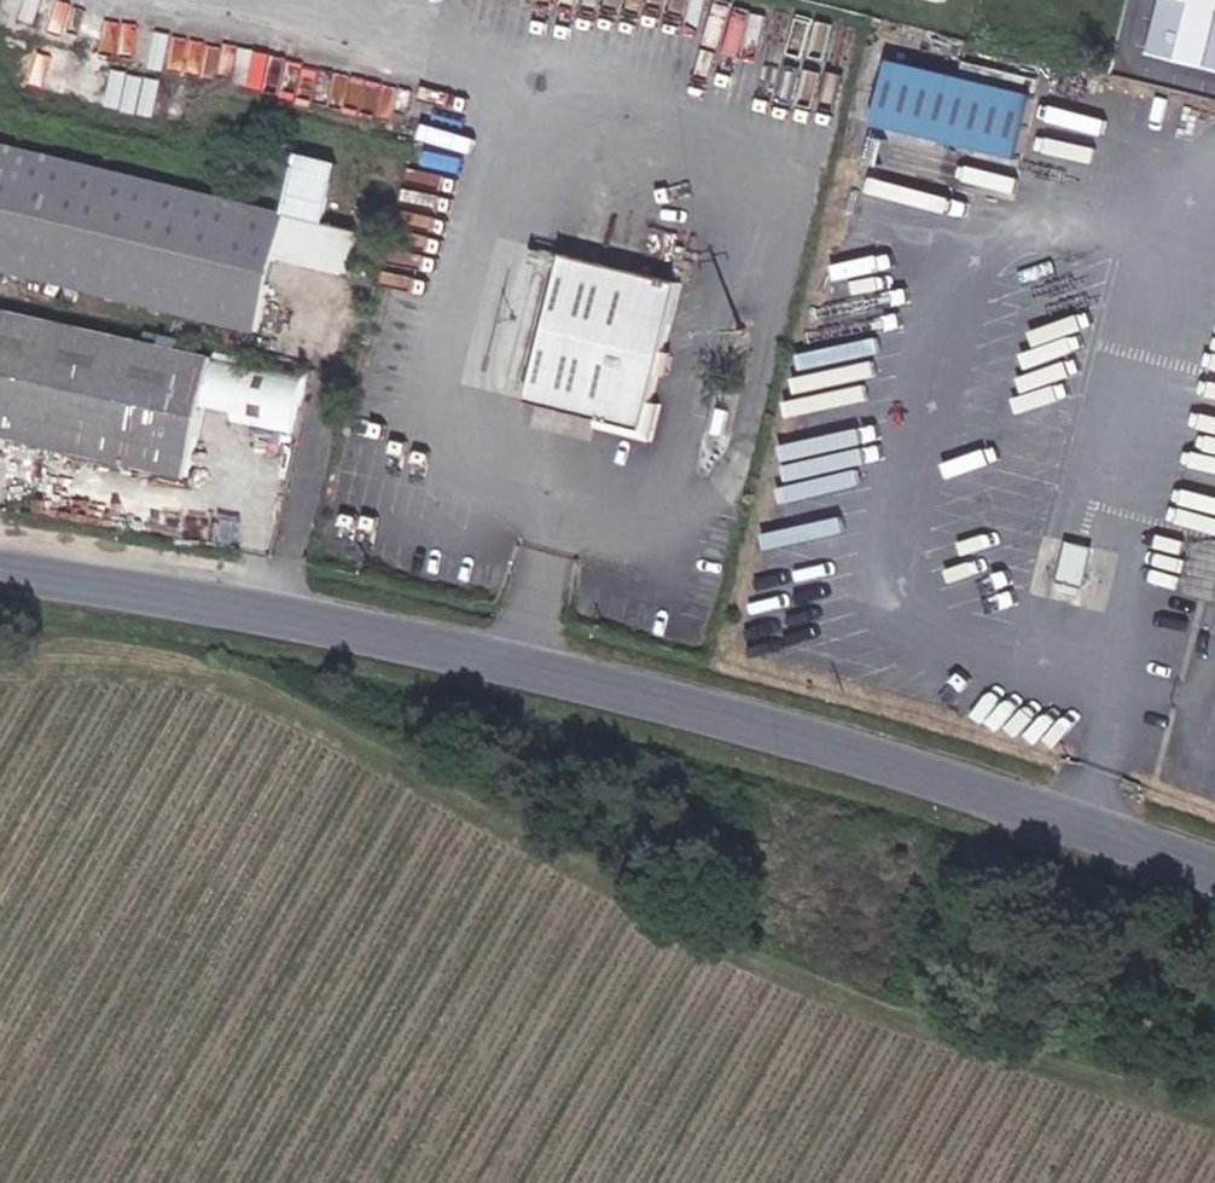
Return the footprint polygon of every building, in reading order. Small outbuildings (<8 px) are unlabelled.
[(1190,3),(1180,0),(1160,0),(1146,56),(1214,74),(1214,0),(1191,0),(1190,3)] [(87,120),(96,72),(5,53),(0,79),(0,103),(87,120)] [(1012,97),(875,64),(859,129),(996,161),(1012,97)] [(257,215),(0,162),(0,291),(243,337),(259,265),(325,277),(335,231),(304,224),(315,166),(278,159),(266,217),(257,215)] [(644,409),(632,406),(666,263),(558,236),(518,401),(601,421),(599,435),(635,443),(644,409)] [(0,331),(0,456),(176,488),(191,415),(222,421),(220,429),(276,440),(287,384),(0,331)]
